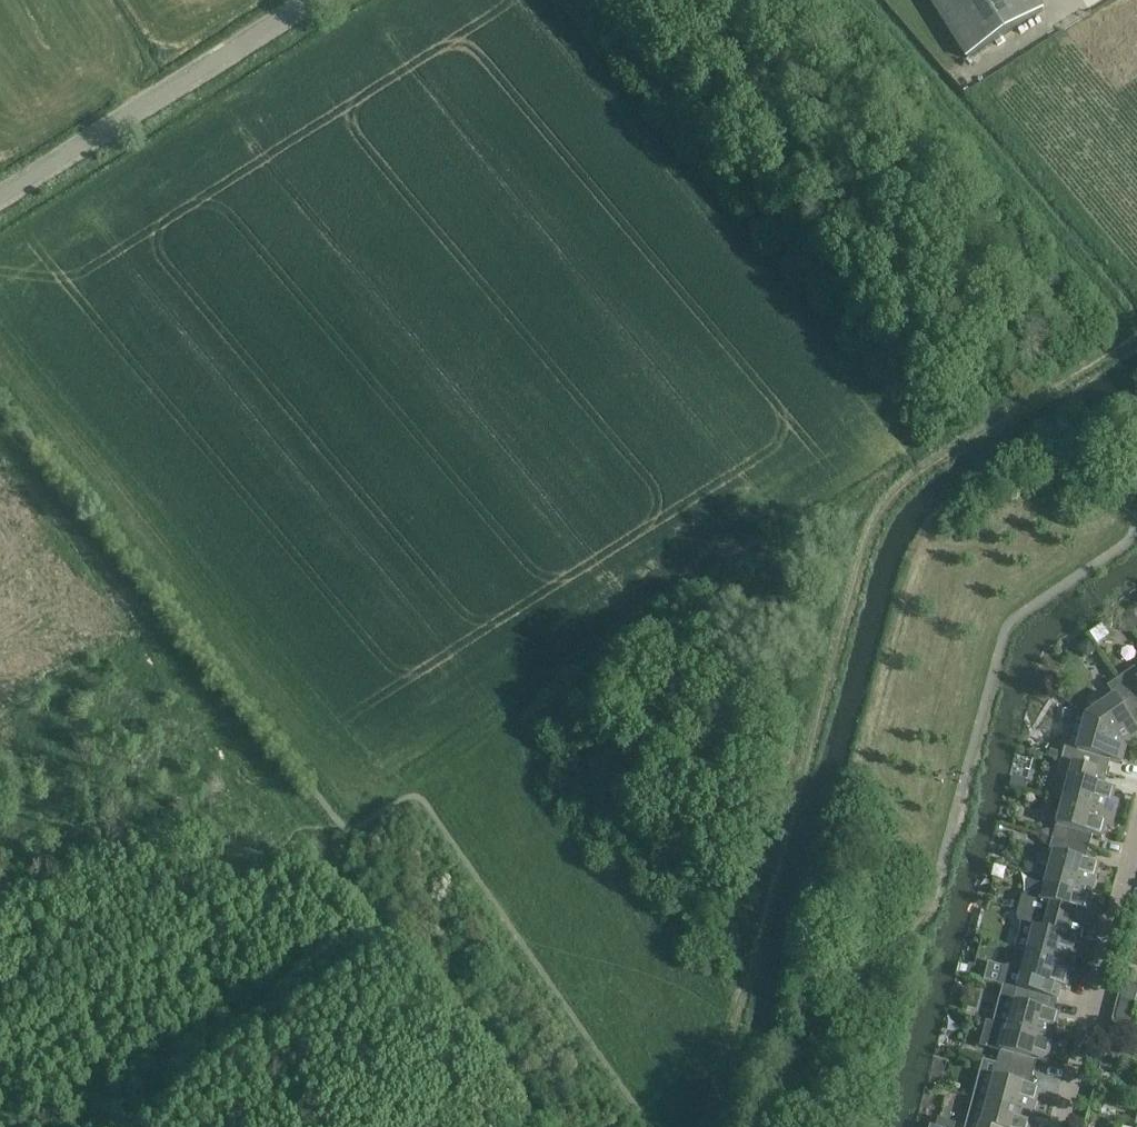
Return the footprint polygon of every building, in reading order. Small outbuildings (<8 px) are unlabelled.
[(966,60),(1044,11),(1037,0),(928,0),(966,60)] [(1118,627),(1123,633),(1130,634),(1136,629),(1136,627),(1136,620),(1134,615),(1126,614),(1120,620),(1118,627)] [(1090,641),(1078,649),(1082,655),(1094,647),(1090,641)] [(1119,679),(1136,705),(1136,679),(1131,671),(1119,679)] [(1086,718),(1127,746),(1136,739),(1136,728),(1130,718),(1136,713),(1136,705),(1119,679),(1107,687),(1114,698),(1086,718)] [(1065,748),(1061,762),(1098,772),(1101,759),(1122,765),(1127,747),(1127,746),(1086,718),(1077,751),(1065,748)] [(1070,779),(1064,803),(1109,815),(1115,790),(1094,784),(1098,772),(1061,762),(1058,776),(1070,779)] [(1027,780),(1012,777),(1010,787),(1025,791),(1027,780)] [(1056,826),(1053,840),(1089,849),(1092,837),(1102,839),(1109,815),(1064,803),(1058,826),(1056,826)] [(1054,855),(1048,878),(1093,890),(1099,866),(1086,862),(1089,849),(1053,840),(1049,854),(1054,855)] [(1093,890),(1048,878),(1044,891),(1022,897),(1018,911),(1037,915),(1073,925),(1076,913),(1086,915),(1093,890)] [(1015,950),(1028,953),(1073,965),(1080,940),(1070,938),(1073,925),(1037,915),(1018,911),(1016,919),(1021,926),(1015,950)] [(1073,965),(1028,953),(1025,966),(1003,968),(998,985),(1017,990),(1053,1000),(1057,987),(1066,990),(1073,965)] [(1125,973),(1123,982),(1136,985),(1136,981),(1136,976),(1125,973)] [(1014,1005),(1008,1028),(1053,1040),(1060,1015),(1050,1013),(1053,1000),(1017,990),(1013,1004),(1014,1005)] [(1130,1009),(1117,1005),(1113,1020),(1127,1023),(1130,1009)] [(1000,1052),(997,1065),(1033,1075),(1037,1062),(1047,1065),(1053,1040),(1008,1028),(988,1022),(985,1031),(991,1050),(1000,1052)] [(1106,1045),(1102,1060),(1117,1064),(1121,1049),(1106,1045)] [(1117,1064),(1102,1060),(1100,1067),(1115,1071),(1117,1064)] [(1033,1075),(997,1065),(993,1079),(995,1079),(989,1103),(1033,1115),(1040,1090),(1015,1083),(1018,1071),(1033,1075)] [(989,1103),(982,1126),(981,1126),(1030,1126),(1033,1115),(989,1103)]
